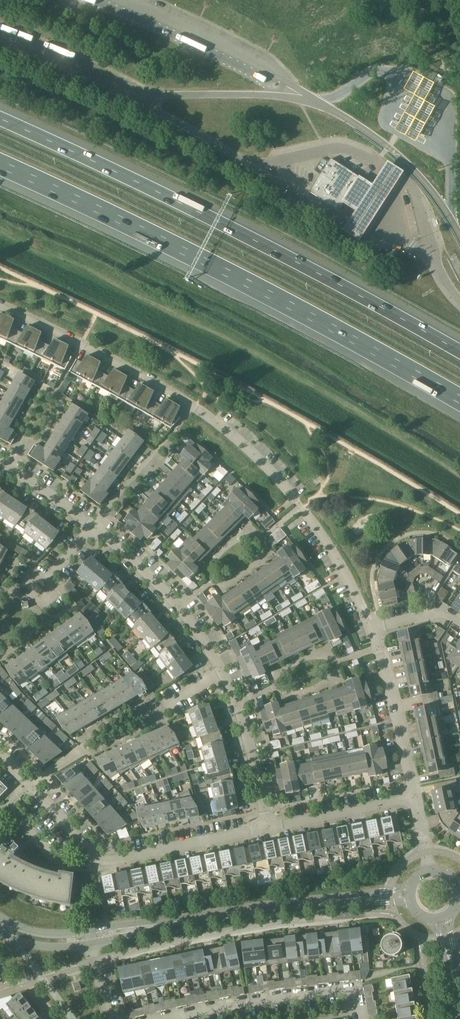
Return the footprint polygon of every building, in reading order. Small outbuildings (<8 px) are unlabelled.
[(331,159),(310,192),(339,210),(360,177),(331,159)] [(355,209),(344,227),(360,237),(402,170),(386,160),(371,183),(360,176),(344,202),(355,209)] [(12,344),(17,333),(11,330),(15,320),(7,316),(0,333),(0,339),(12,344)] [(12,344),(25,350),(35,329),(28,326),(22,335),(17,333),(12,344)] [(42,332),(35,329),(25,350),(39,357),(44,345),(39,343),(42,332)] [(39,357),(52,364),(62,342),(55,339),(49,348),(44,345),(39,357)] [(62,342),(52,364),(66,370),(72,357),(71,357),(71,359),(66,356),(69,346),(62,342)] [(7,355),(3,360),(9,363),(12,357),(7,355)] [(70,373),(84,380),(94,359),(87,355),(81,364),(76,362),(77,360),(70,373)] [(101,362),(94,359),(84,380),(97,387),(103,375),(97,373),(101,362)] [(22,371),(31,376),(32,372),(25,367),(22,371)] [(97,387),(110,394),(121,373),(114,369),(108,378),(103,375),(97,387)] [(20,373),(14,383),(29,392),(30,389),(31,389),(35,382),(20,373)] [(110,394),(123,401),(129,390),(124,387),(128,377),(121,373),(110,394)] [(29,392),(14,383),(9,393),(24,401),(28,394),(27,394),(29,392)] [(123,401),(132,406),(136,408),(148,388),(141,384),(134,393),(129,390),(123,401)] [(136,408),(149,416),(155,405),(150,402),(155,392),(148,388),(136,408)] [(9,393),(3,402),(18,410),(19,408),(20,408),(24,401),(9,393)] [(149,416),(162,423),(174,403),(167,399),(160,408),(155,405),(149,416)] [(3,402),(0,408),(0,413),(13,420),(17,413),(18,410),(3,402)] [(181,407),(174,403),(162,423),(172,429),(181,418),(181,417),(179,419),(176,417),(181,407)] [(73,405),(72,406),(68,412),(69,412),(67,415),(82,424),(88,414),(73,405)] [(4,427),(7,429),(8,428),(9,427),(13,420),(0,413),(0,425),(4,427)] [(61,424),(76,433),(82,424),(67,415),(66,417),(65,417),(61,424)] [(56,433),(70,442),(76,433),(61,424),(57,430),(57,431),(56,433)] [(0,434),(0,438),(12,445),(18,434),(8,428),(7,429),(4,427),(0,434)] [(130,431),(123,440),(137,451),(142,444),(141,444),(143,441),(130,431)] [(54,435),(49,442),(64,451),(70,442),(56,433),(54,436),(54,435)] [(132,457),(137,451),(123,440),(117,449),(130,459),(132,456),(132,457)] [(58,460),(59,460),(64,451),(49,442),(45,449),(46,449),(44,451),(47,453),(58,460)] [(41,463),(47,453),(44,451),(35,444),(28,455),(41,463)] [(185,459),(193,465),(205,452),(197,445),(194,449),(190,446),(181,456),(185,459)] [(117,449),(110,457),(124,468),(129,462),(128,461),(130,459),(117,449)] [(212,458),(205,452),(193,465),(200,472),(204,475),(212,466),(209,462),(212,458)] [(47,453),(41,463),(54,471),(61,461),(59,460),(58,460),(47,453)] [(119,474),(124,468),(110,457),(104,466),(117,476),(119,474)] [(185,459),(179,466),(194,479),(198,482),(204,475),(200,472),(193,465),(185,459)] [(218,471),(224,477),(228,472),(220,465),(216,470),(218,471)] [(115,478),(117,476),(104,466),(97,475),(111,485),(116,479),(115,478)] [(174,472),(188,486),(194,479),(179,466),(174,472)] [(218,471),(213,476),(220,481),(224,477),(218,471)] [(188,486),(174,472),(168,479),(186,496),(192,489),(188,486)] [(231,485),(236,480),(230,474),(225,479),(231,485)] [(69,481),(74,484),(78,478),(73,475),(69,481)] [(97,475),(91,483),(104,493),(105,493),(106,491),(111,485),(97,475)] [(162,486),(180,502),(186,496),(168,479),(162,486)] [(108,495),(105,493),(104,493),(91,483),(89,481),(82,491),(101,505),(108,495)] [(229,499),(232,502),(239,509),(252,496),(245,489),(242,485),(238,489),(229,499)] [(180,502),(162,486),(156,493),(175,509),(180,502)] [(218,487),(211,494),(215,497),(221,491),(218,487)] [(169,516),(175,509),(156,493),(150,500),(169,516)] [(6,496),(4,495),(0,501),(0,515),(5,518),(16,502),(9,497),(6,496)] [(259,503),(252,496),(239,509),(246,516),(249,520),(263,507),(259,503)] [(240,522),(246,516),(239,509),(232,502),(229,499),(228,499),(223,505),(226,508),(240,522)] [(169,516),(150,500),(144,506),(163,523),(169,516)] [(22,506),(16,502),(5,518),(16,526),(17,525),(16,524),(26,509),(25,508),(22,506)] [(233,528),(240,522),(226,508),(223,505),(216,511),(219,515),(220,514),(233,528)] [(26,506),(25,508),(26,509),(16,524),(17,525),(26,531),(27,532),(38,517),(39,519),(41,516),(39,515),(36,512),(34,511),(26,506)] [(157,529),(163,523),(144,506),(138,513),(145,520),(157,529)] [(133,533),(145,520),(138,513),(135,510),(126,519),(130,523),(126,527),(133,533)] [(227,535),(233,528),(220,514),(219,515),(216,511),(210,517),(213,521),(227,535)] [(262,523),(267,529),(276,522),(271,516),(262,523)] [(25,532),(36,541),(48,525),(44,521),(44,522),(39,519),(38,517),(27,532),(26,531),(25,532)] [(203,524),(206,527),(207,527),(221,541),(227,535),(213,521),(210,517),(203,524)] [(157,529),(145,520),(133,533),(141,540),(144,536),(148,539),(157,529)] [(173,524),(169,528),(173,532),(176,528),(178,525),(175,522),(173,524)] [(55,530),(48,525),(36,541),(47,549),(59,534),(55,530)] [(221,541),(207,527),(206,527),(200,533),(214,547),(221,541)] [(272,534),(277,540),(285,533),(280,527),(272,534)] [(208,554),(214,547),(200,533),(194,540),(208,554)] [(184,542),(187,546),(201,560),(208,554),(194,540),(190,536),(184,542)] [(157,538),(148,547),(154,552),(162,543),(157,538)] [(415,555),(410,539),(398,547),(407,560),(415,555)] [(415,555),(423,555),(423,539),(410,539),(415,555)] [(437,539),(423,539),(423,555),(432,555),(437,539)] [(432,555),(440,560),(449,547),(437,539),(432,555)] [(7,547),(13,550),(16,545),(10,542),(7,547)] [(181,552),(188,559),(195,566),(201,560),(187,546),(184,542),(178,549),(181,552)] [(16,545),(13,550),(20,554),(23,548),(16,545)] [(281,558),(286,566),(302,555),(296,547),(291,550),(289,546),(278,554),(281,558)] [(400,565),(407,560),(398,547),(387,555),(400,565)] [(449,547),(440,560),(451,567),(459,554),(449,547)] [(168,565),(175,572),(188,559),(181,552),(178,549),(168,558),(172,561),(168,565)] [(303,572),(310,567),(307,563),(302,555),(286,566),(295,578),(297,576),(299,577),(303,575),(303,572)] [(397,573),(400,565),(387,555),(382,568),(397,573)] [(79,573),(89,582),(102,567),(96,562),(95,562),(91,558),(79,573)] [(281,558),(274,563),(288,583),(295,578),(286,566),(281,558)] [(195,566),(188,559),(175,572),(182,579),(186,575),(189,579),(199,570),(195,566)] [(274,563),(266,568),(278,584),(280,588),(288,583),(274,563)] [(112,576),(110,575),(108,573),(108,572),(102,567),(89,582),(99,591),(100,590),(112,576)] [(266,568),(259,573),(270,589),(278,584),(266,568)] [(382,568),(377,580),(393,582),(397,573),(382,568)] [(112,572),(110,575),(112,576),(100,590),(108,598),(109,598),(122,586),(123,587),(125,585),(124,583),(120,580),(121,580),(119,579),(114,574),(112,572)] [(259,573),(252,578),(263,595),(270,589),(259,573)] [(186,575),(182,579),(192,591),(198,587),(193,582),(193,583),(189,579),(186,575)] [(252,578),(244,583),(258,603),(265,598),(263,595),(252,578)] [(322,586),(318,580),(305,588),(309,594),(322,586)] [(395,590),(393,582),(377,580),(380,594),(395,590)] [(69,581),(64,587),(69,593),(75,586),(69,581)] [(244,583),(237,589),(251,608),(254,613),(261,608),(258,603),(244,583)] [(109,598),(108,598),(107,599),(117,609),(131,595),(126,589),(125,589),(123,587),(122,586),(109,598)] [(435,597),(443,602),(449,592),(442,587),(435,597)] [(316,601),(327,594),(323,588),(312,594),(316,601)] [(237,589),(229,594),(243,613),(251,608),(237,589)] [(395,590),(380,594),(383,607),(398,603),(395,590)] [(222,599),(219,595),(209,602),(203,592),(202,593),(199,596),(198,596),(197,597),(197,598),(198,598),(201,601),(200,601),(201,602),(204,605),(213,618),(228,607),(222,599)] [(229,594),(222,599),(228,607),(234,615),(236,619),(243,613),(229,594)] [(127,619),(128,618),(128,617),(140,604),(139,603),(137,601),(131,595),(117,609),(127,619)] [(458,612),(459,609),(459,599),(458,598),(451,608),(458,612)] [(77,604),(81,610),(86,606),(81,600),(77,604)] [(288,600),(281,604),(283,609),(291,604),(288,600)] [(128,617),(128,618),(136,626),(150,615),(151,616),(154,614),(152,613),(149,609),(148,607),(147,608),(143,602),(141,601),(139,603),(140,604),(128,617)] [(90,611),(86,606),(81,610),(85,615),(90,611)] [(234,615),(228,607),(213,618),(218,626),(223,622),(226,626),(236,619),(234,615)] [(320,620),(324,629),(341,621),(334,608),(317,616),(320,620)] [(73,622),(73,623),(84,638),(87,642),(97,635),(81,614),(79,615),(73,622)] [(136,626),(135,627),(144,637),(159,624),(154,618),(153,618),(151,616),(150,615),(136,626)] [(310,619),(312,624),(320,642),(328,638),(324,629),(320,620),(317,616),(317,615),(310,619)] [(320,642),(312,624),(310,619),(301,623),(304,628),(312,646),(320,642)] [(75,645),(84,638),(73,623),(73,622),(72,621),(70,622),(64,629),(75,645)] [(341,621),(324,629),(328,638),(330,642),(342,637),(340,632),(345,630),(341,621)] [(312,646),(304,628),(301,623),(293,627),(304,649),(312,646)] [(153,648),(154,647),(153,646),(167,635),(166,633),(164,631),(164,630),(159,624),(144,637),(153,648)] [(105,632),(100,625),(95,629),(100,636),(105,632)] [(66,652),(75,645),(64,629),(63,627),(61,629),(55,636),(54,636),(66,652)] [(304,649),(293,627),(285,631),(296,653),(304,649)] [(445,631),(440,627),(434,637),(439,641),(445,631)] [(399,633),(401,644),(421,640),(418,629),(399,633)] [(153,646),(154,647),(161,656),(176,645),(177,647),(179,645),(178,644),(175,640),(174,638),(169,633),(168,631),(166,633),(167,635),(153,646)] [(296,653),(285,631),(277,635),(279,640),(279,639),(288,657),(296,653)] [(44,641),(57,658),(60,662),(69,656),(66,652),(54,636),(55,636),(52,632),(43,639),(44,641)] [(225,636),(227,639),(228,641),(230,640),(234,637),(234,638),(234,637),(231,632),(225,636)] [(109,641),(113,645),(118,641),(114,637),(109,641)] [(263,647),(272,665),(280,661),(271,643),(269,638),(261,642),(263,647)] [(459,665),(459,663),(459,641),(455,638),(448,649),(453,653),(449,659),(459,665)] [(231,642),(229,643),(230,645),(232,648),(236,655),(239,659),(238,659),(243,668),(259,660),(253,647),(242,652),(236,639),(235,640),(231,642)] [(279,640),(271,643),(280,661),(288,657),(279,639),(279,640)] [(401,644),(403,655),(423,651),(421,640),(401,644)] [(47,665),(57,658),(44,641),(43,643),(36,649),(36,650),(47,665)] [(118,641),(113,645),(118,651),(123,648),(118,641)] [(272,665),(263,647),(261,642),(253,646),(253,647),(259,660),(264,669),(272,665)] [(184,656),(177,647),(176,645),(161,656),(160,656),(168,667),(184,656)] [(100,647),(94,652),(98,657),(103,652),(100,647)] [(36,650),(36,649),(35,648),(33,649),(27,656),(38,672),(47,665),(36,650)] [(112,656),(109,651),(104,655),(107,660),(112,656)] [(403,655),(406,665),(425,661),(423,651),(403,655)] [(98,657),(94,652),(89,656),(92,661),(98,657)] [(24,656),(18,663),(29,679),(38,672),(27,656),(26,655),(24,656)] [(103,663),(107,660),(104,655),(99,659),(103,663)] [(125,659),(130,666),(135,662),(130,656),(125,659)] [(184,656),(168,667),(176,679),(192,667),(188,663),(189,662),(184,656)] [(15,659),(5,666),(19,686),(29,679),(18,663),(17,661),(15,659)] [(264,669),(259,660),(243,668),(247,677),(252,674),(254,679),(266,673),(264,669)] [(82,661),(76,665),(79,670),(85,666),(82,661)] [(427,672),(425,661),(406,665),(408,676),(427,672)] [(135,662),(130,666),(134,670),(139,666),(135,662)] [(91,664),(87,668),(90,672),(95,669),(91,664)] [(71,677),(79,670),(76,665),(67,672),(71,677)] [(85,676),(90,672),(87,668),(82,671),(85,676)] [(132,671),(124,678),(123,678),(137,695),(147,689),(132,671)] [(9,676),(5,672),(1,675),(4,680),(9,676)] [(67,672),(58,679),(61,684),(67,679),(71,677),(67,672)] [(430,682),(427,672),(408,676),(410,686),(430,682)] [(141,678),(146,684),(151,680),(146,674),(141,678)] [(128,700),(137,695),(123,678),(124,678),(122,676),(114,683),(114,684),(128,700)] [(74,677),(69,681),(73,685),(77,682),(74,677)] [(58,679),(52,683),(56,688),(61,684),(58,679)] [(348,687),(351,696),(369,691),(366,682),(360,683),(359,679),(346,682),(348,687)] [(151,680),(146,684),(151,690),(156,686),(151,680)] [(68,689),(73,685),(69,681),(64,684),(68,689)] [(113,682),(105,689),(104,689),(118,706),(128,700),(114,684),(114,683),(113,682)] [(432,693),(430,682),(410,686),(412,697),(422,695),(424,701),(439,698),(438,691),(432,693)] [(11,687),(14,692),(19,689),(15,684),(11,687)] [(103,687),(95,694),(95,695),(109,711),(118,706),(104,689),(105,689),(103,687)] [(348,687),(340,690),(347,714),(355,711),(353,706),(354,706),(351,696),(348,687)] [(45,688),(39,692),(43,697),(48,693),(45,688)] [(22,693),(19,689),(14,692),(18,697),(22,693)] [(55,698),(60,695),(56,690),(52,694),(55,698)] [(340,690),(331,692),(337,711),(336,711),(338,716),(347,714),(340,690)] [(371,700),(369,691),(351,696),(354,706),(353,706),(355,711),(367,707),(366,702),(371,700)] [(37,701),(43,697),(39,692),(33,696),(37,701)] [(331,692),(322,695),(328,714),(336,711),(337,711),(331,692)] [(94,693),(86,700),(85,700),(99,717),(109,711),(95,695),(95,694),(94,693)] [(50,702),(55,698),(52,694),(47,697),(50,702)] [(322,695),(314,697),(321,722),(330,719),(328,714),(322,695)] [(311,719),(310,719),(312,724),(321,722),(314,697),(305,700),(311,719)] [(417,720),(437,716),(441,715),(439,705),(440,705),(439,698),(424,701),(425,707),(415,709),(417,720)] [(5,699),(0,702),(0,716),(13,706),(5,699)] [(25,704),(29,708),(33,704),(29,699),(25,704)] [(85,699),(76,705),(76,706),(90,723),(99,717),(85,700),(86,700),(85,699)] [(312,724),(310,719),(311,719),(305,700),(296,703),(302,722),(304,727),(312,724)] [(264,723),(282,717),(279,708),(280,708),(278,703),(266,707),(267,712),(262,713),(264,723)] [(296,703),(288,705),(295,729),(304,727),(302,722),(296,703)] [(75,704),(67,711),(66,711),(80,728),(90,723),(76,706),(76,705),(75,704)] [(194,724),(213,717),(210,710),(208,705),(190,711),(194,724)] [(279,708),(282,717),(285,727),(287,731),(287,732),(295,729),(288,705),(280,708),(279,708)] [(5,725),(21,714),(13,706),(0,716),(0,720),(5,725)] [(70,734),(80,728),(66,711),(67,711),(66,710),(56,717),(70,734)] [(29,722),(21,714),(5,725),(13,733),(29,722)] [(40,719),(45,723),(49,719),(44,714),(40,719)] [(439,727),(437,716),(417,720),(420,731),(439,727)] [(217,730),(217,728),(213,717),(194,724),(199,737),(200,737),(200,736),(217,730)] [(285,727),(282,717),(264,723),(267,732),(273,731),(274,735),(287,731),(285,727)] [(29,722),(13,733),(21,741),(37,729),(29,722)] [(170,726),(175,733),(180,729),(175,723),(170,726)] [(170,750),(169,750),(170,752),(180,745),(168,727),(158,732),(170,750)] [(221,743),(222,745),(225,744),(224,742),(223,738),(222,736),(220,729),(219,727),(217,728),(217,730),(200,736),(200,737),(204,747),(204,748),(221,743)] [(441,737),(439,727),(420,731),(422,742),(441,737)] [(45,737),(37,729),(21,741),(29,748),(45,737)] [(184,736),(180,729),(175,733),(179,739),(184,736)] [(56,734),(61,738),(65,734),(60,730),(56,734)] [(158,732),(148,736),(160,754),(159,755),(160,756),(169,750),(170,750),(158,732)] [(150,759),(149,759),(150,761),(159,755),(160,754),(148,736),(138,741),(150,759)] [(29,748),(37,755),(37,756),(53,744),(45,737),(29,748)] [(422,742),(424,752),(444,748),(441,737),(422,742)] [(278,740),(270,742),(272,750),(281,748),(280,741),(278,740)] [(138,741),(128,746),(140,764),(139,764),(140,765),(149,759),(150,759),(138,741)] [(204,747),(202,748),(206,761),(225,756),(223,748),(222,745),(221,743),(204,748),(204,747)] [(61,752),(53,744),(37,756),(37,755),(36,756),(45,764),(61,752)] [(365,753),(367,762),(385,758),(383,749),(378,750),(377,745),(364,748),(365,753)] [(130,770),(139,764),(140,764),(128,746),(118,750),(130,768),(129,769),(130,770)] [(365,753),(364,748),(355,749),(356,754),(360,774),(369,772),(367,762),(365,753)] [(446,758),(444,748),(424,752),(426,763),(446,758)] [(360,774),(356,754),(355,749),(347,751),(348,756),(351,776),(360,774)] [(118,750),(108,755),(120,773),(119,773),(121,775),(129,769),(130,768),(118,750)] [(351,776),(348,756),(347,751),(338,753),(339,758),(343,777),(351,776)] [(343,777),(339,758),(338,753),(329,755),(334,779),(343,777)] [(120,773),(108,755),(97,759),(98,761),(107,774),(111,779),(119,773),(120,773)] [(320,757),(321,762),(325,781),(334,779),(329,755),(320,757)] [(228,769),(228,767),(227,764),(228,764),(225,756),(206,761),(210,775),(211,774),(228,769)] [(320,757),(311,759),(316,783),(325,781),(321,762),(320,757)] [(387,768),(385,758),(367,762),(369,772),(370,777),(383,774),(382,769),(387,768)] [(448,769),(446,758),(426,763),(429,774),(439,772),(440,778),(455,775),(454,768),(448,769)] [(302,760),(303,765),(307,785),(316,783),(311,759),(302,760)] [(295,767),(297,777),(299,787),(307,785),(303,765),(302,760),(294,762),(295,767)] [(87,765),(90,770),(95,766),(91,761),(87,765)] [(98,761),(96,763),(106,775),(107,774),(98,761)] [(295,767),(294,762),(281,765),(282,770),(277,771),(279,781),(297,777),(295,767)] [(65,786),(66,786),(65,785),(82,775),(74,766),(57,777),(65,786)] [(99,771),(95,766),(90,770),(95,774),(99,771)] [(211,774),(214,785),(214,786),(232,782),(232,784),(235,784),(233,777),(234,777),(233,775),(231,768),(231,766),(228,767),(228,769),(211,774)] [(89,783),(82,775),(65,785),(66,786),(73,793),(89,783)] [(300,791),(299,787),(297,777),(279,781),(281,790),(286,789),(287,794),(300,791)] [(102,781),(105,786),(110,782),(106,778),(102,781)] [(442,789),(433,791),(435,802),(454,798),(452,788),(458,786),(456,779),(441,783),(442,789)] [(114,787),(110,782),(105,786),(109,790),(114,787)] [(214,786),(214,785),(212,785),(215,799),(235,795),(233,787),(232,784),(232,782),(214,786)] [(73,793),(80,802),(97,791),(89,783),(73,793)] [(178,794),(179,797),(188,819),(199,816),(189,790),(178,794)] [(104,800),(97,791),(80,802),(87,810),(104,800)] [(116,798),(120,802),(124,799),(120,794),(116,798)] [(236,803),(235,795),(215,799),(219,818),(237,815),(236,809),(237,809),(236,803)] [(179,797),(170,800),(169,800),(177,821),(188,819),(179,797)] [(457,811),(454,798),(435,802),(437,813),(439,818),(441,823),(457,811)] [(128,803),(124,799),(120,802),(124,807),(128,803)] [(169,799),(159,802),(158,803),(166,823),(177,821),(169,800),(170,800),(169,799)] [(87,810),(95,818),(111,808),(104,800),(87,810)] [(147,800),(135,805),(144,828),(156,825),(148,805),(147,800)] [(158,801),(148,805),(156,825),(166,823),(158,803),(159,802),(158,801)] [(118,816),(111,808),(95,818),(101,826),(102,826),(118,816)] [(458,837),(459,834),(459,814),(457,812),(457,811),(441,823),(445,827),(449,830),(458,837)] [(102,826),(101,826),(109,835),(117,830),(120,839),(130,837),(125,825),(126,825),(118,816),(102,826)] [(382,820),(382,822),(383,822),(387,842),(388,842),(389,842),(390,842),(392,842),(393,842),(395,843),(397,843),(398,843),(399,843),(401,843),(403,843),(397,817),(396,817),(397,819),(388,820),(386,819),(382,820)] [(367,823),(367,825),(368,825),(372,845),(373,845),(375,845),(376,845),(377,845),(378,845),(379,845),(381,846),(382,846),(383,847),(385,847),(386,846),(388,846),(387,842),(383,822),(382,822),(374,824),(371,822),(367,823)] [(370,850),(372,849),(373,849),(373,845),(372,845),(368,825),(367,825),(359,827),(357,825),(352,826),(353,828),(357,848),(358,848),(360,848),(361,848),(362,848),(363,848),(365,848),(366,849),(367,849),(369,850),(370,850)] [(353,828),(344,830),(342,828),(338,829),(338,831),(339,831),(343,851),(345,851),(347,851),(348,851),(350,851),(351,852),(353,852),(354,853),(355,853),(357,852),(359,852),(358,848),(357,848),(353,828)] [(328,854),(331,854),(332,854),(333,854),(334,854),(337,855),(338,855),(339,856),(341,856),(344,855),(343,851),(339,831),(338,831),(330,833),(327,831),(323,832),(323,834),(324,834),(328,854)] [(308,835),(309,837),(313,857),(314,857),(316,857),(318,857),(319,857),(320,857),(322,858),(323,858),(324,859),(327,859),(328,858),(329,858),(328,854),(324,834),(323,834),(315,836),(313,834),(308,835)] [(55,876),(47,874),(35,870),(23,864),(12,858),(11,857),(13,854),(14,855),(15,854),(14,854),(19,848),(6,835),(0,843),(0,847),(2,849),(0,851),(0,880),(3,882),(7,885),(12,887),(15,889),(19,891),(23,893),(28,894),(33,896),(33,895),(40,897),(41,897),(48,900),(47,901),(55,902),(57,903),(62,904),(62,903),(70,903),(74,875),(60,873),(61,873),(60,877),(55,876)] [(294,838),(294,840),(299,860),(301,860),(303,860),(304,860),(306,860),(307,861),(309,862),(311,862),(312,862),(313,862),(315,861),(314,857),(313,857),(309,837),(300,839),(298,837),(294,838)] [(279,841),(279,843),(280,843),(284,863),(285,863),(288,863),(294,864),(295,865),(296,865),(297,865),(300,864),(299,860),(294,840),(285,842),(283,840),(279,841)] [(264,844),(265,846),(269,866),(270,866),(272,866),(273,866),(274,866),(277,867),(278,867),(280,868),(281,868),(284,868),(285,867),(284,863),(280,843),(279,843),(271,845),(269,843),(264,844)] [(250,847),(250,849),(255,869),(257,869),(258,869),(260,869),(261,869),(263,870),(265,871),(267,871),(269,871),(271,870),(270,866),(269,866),(265,846),(256,848),(254,846),(250,847)] [(235,850),(235,852),(236,852),(240,872),(243,872),(244,872),(245,872),(246,872),(249,873),(250,874),(251,874),(252,874),(253,874),(254,874),(256,873),(255,869),(250,849),(241,851),(239,849),(235,850)] [(220,853),(221,855),(225,876),(226,875),(228,875),(230,875),(231,875),(234,876),(236,877),(239,877),(240,877),(241,876),(240,872),(236,852),(235,852),(227,854),(224,852),(220,853)] [(227,879),(226,875),(225,876),(221,855),(212,857),(210,855),(206,856),(206,858),(211,879),(211,878),(213,878),(214,878),(216,878),(217,878),(218,879),(219,879),(220,880),(221,880),(223,880),(225,880),(227,879)] [(191,859),(191,861),(192,861),(196,882),(199,881),(200,881),(201,881),(202,882),(204,882),(206,883),(207,883),(208,883),(210,883),(212,882),(211,878),(211,879),(206,858),(197,860),(195,859),(191,859)] [(176,862),(177,864),(181,885),(182,885),(184,884),(185,884),(186,884),(187,884),(188,885),(189,885),(191,886),(192,886),(193,886),(196,886),(197,885),(196,882),(192,861),(191,861),(183,863),(180,862),(176,862)] [(162,865),(162,867),(167,888),(168,887),(169,887),(170,887),(172,887),(173,888),(175,888),(176,889),(178,889),(179,889),(181,889),(183,888),(182,885),(181,885),(177,864),(168,866),(166,865),(162,865)] [(147,869),(147,870),(148,870),(152,891),(155,890),(156,890),(157,890),(159,891),(160,891),(162,892),(163,892),(164,892),(165,892),(166,892),(168,892),(167,888),(162,867),(153,869),(151,868),(147,869)] [(153,895),(152,891),(148,870),(147,870),(139,872),(136,871),(132,872),(133,873),(137,894),(138,894),(140,893),(141,893),(142,893),(143,894),(146,895),(147,895),(148,895),(149,895),(150,895),(153,895)] [(138,898),(138,894),(137,894),(133,873),(124,875),(122,874),(117,875),(118,876),(123,897),(125,896),(126,896),(127,896),(129,897),(130,897),(131,898),(132,898),(135,898),(136,898),(138,898)] [(107,877),(103,878),(109,905),(116,903),(116,900),(116,901),(117,901),(119,901),(120,901),(121,901),(122,901),(124,901),(123,897),(118,876),(109,878),(107,877)] [(353,955),(363,952),(362,937),(361,929),(350,930),(352,954),(352,956),(353,955)] [(350,930),(339,931),(342,955),(341,955),(342,957),(352,954),(350,930)] [(339,931),(328,933),(331,956),(331,958),(332,958),(341,955),(342,955),(339,931)] [(328,933),(317,934),(320,957),(320,958),(320,959),(321,959),(331,956),(328,933)] [(393,933),(393,935),(392,935),(390,935),(389,935),(388,936),(387,936),(386,937),(385,938),(384,939),(383,940),(382,941),(382,942),(381,944),(381,945),(381,946),(381,947),(382,949),(382,950),(383,951),(383,952),(384,953),(385,954),(386,955),(387,955),(389,956),(390,956),(391,956),(392,956),(394,956),(395,956),(396,955),(398,955),(399,954),(400,953),(401,952),(401,951),(402,950),(402,949),(403,947),(403,946),(403,945),(403,943),(402,942),(402,941),(401,940),(400,939),(402,937),(400,935),(399,935),(398,934),(397,934),(396,933),(394,933),(393,933)] [(317,934),(307,935),(310,959),(309,959),(309,961),(310,961),(320,958),(320,957),(317,934)] [(307,935),(296,937),(299,960),(298,960),(299,962),(300,962),(309,959),(310,959),(307,935)] [(299,960),(296,937),(285,938),(288,961),(288,963),(289,963),(298,960),(299,960)] [(285,938),(275,939),(277,963),(277,965),(278,964),(288,961),(285,938)] [(275,939),(264,940),(267,964),(266,964),(266,966),(267,966),(277,963),(275,939)] [(264,940),(253,942),(256,965),(256,967),(257,967),(266,964),(267,964),(264,940)] [(256,965),(253,942),(242,943),(245,968),(246,968),(256,965)] [(236,944),(225,946),(230,969),(229,970),(230,971),(231,971),(240,967),(240,969),(241,969),(236,944)] [(230,969),(225,946),(214,949),(219,972),(219,974),(220,974),(229,970),(230,969)] [(209,976),(219,972),(214,949),(204,951),(209,974),(208,974),(209,976)] [(204,951),(193,953),(198,976),(198,978),(199,978),(208,974),(209,974),(204,951)] [(188,980),(198,976),(193,953),(182,955),(187,978),(187,979),(187,980),(188,980)] [(182,955),(172,958),(177,981),(176,981),(177,983),(178,982),(187,979),(187,978),(182,955)] [(167,985),(176,981),(177,981),(172,958),(161,960),(166,983),(166,985),(167,985)] [(161,960),(151,962),(156,985),(155,985),(156,987),(157,987),(166,983),(161,960)] [(146,989),(155,985),(156,985),(151,962),(140,964),(145,987),(145,988),(145,989),(146,989)] [(140,964),(130,967),(134,990),(135,992),(145,988),(145,987),(140,964)] [(125,994),(134,990),(130,967),(119,969),(124,994),(125,994)] [(366,971),(360,972),(361,980),(362,980),(366,979),(370,971),(370,970),(366,971)] [(410,989),(409,984),(412,984),(410,975),(391,978),(393,987),(395,987),(395,991),(396,991),(410,989)] [(81,987),(79,981),(74,984),(75,989),(76,991),(80,990),(82,989),(81,987)] [(397,1000),(398,1004),(398,1005),(412,1003),(412,1002),(411,998),(414,997),(412,988),(410,989),(396,991),(395,991),(394,991),(395,1000),(397,1000)] [(28,1003),(29,1003),(25,997),(24,998),(21,994),(14,999),(11,996),(0,999),(0,1009),(1,1009),(3,1008),(6,1012),(10,1009),(14,1015),(29,1004),(28,1003)] [(414,1016),(413,1011),(416,1011),(415,1002),(412,1002),(412,1003),(398,1005),(398,1004),(396,1004),(397,1013),(399,1013),(399,1018),(414,1016)] [(29,1004),(14,1015),(17,1018),(29,1018),(36,1014),(36,1013),(32,1007),(31,1008),(29,1004)]
